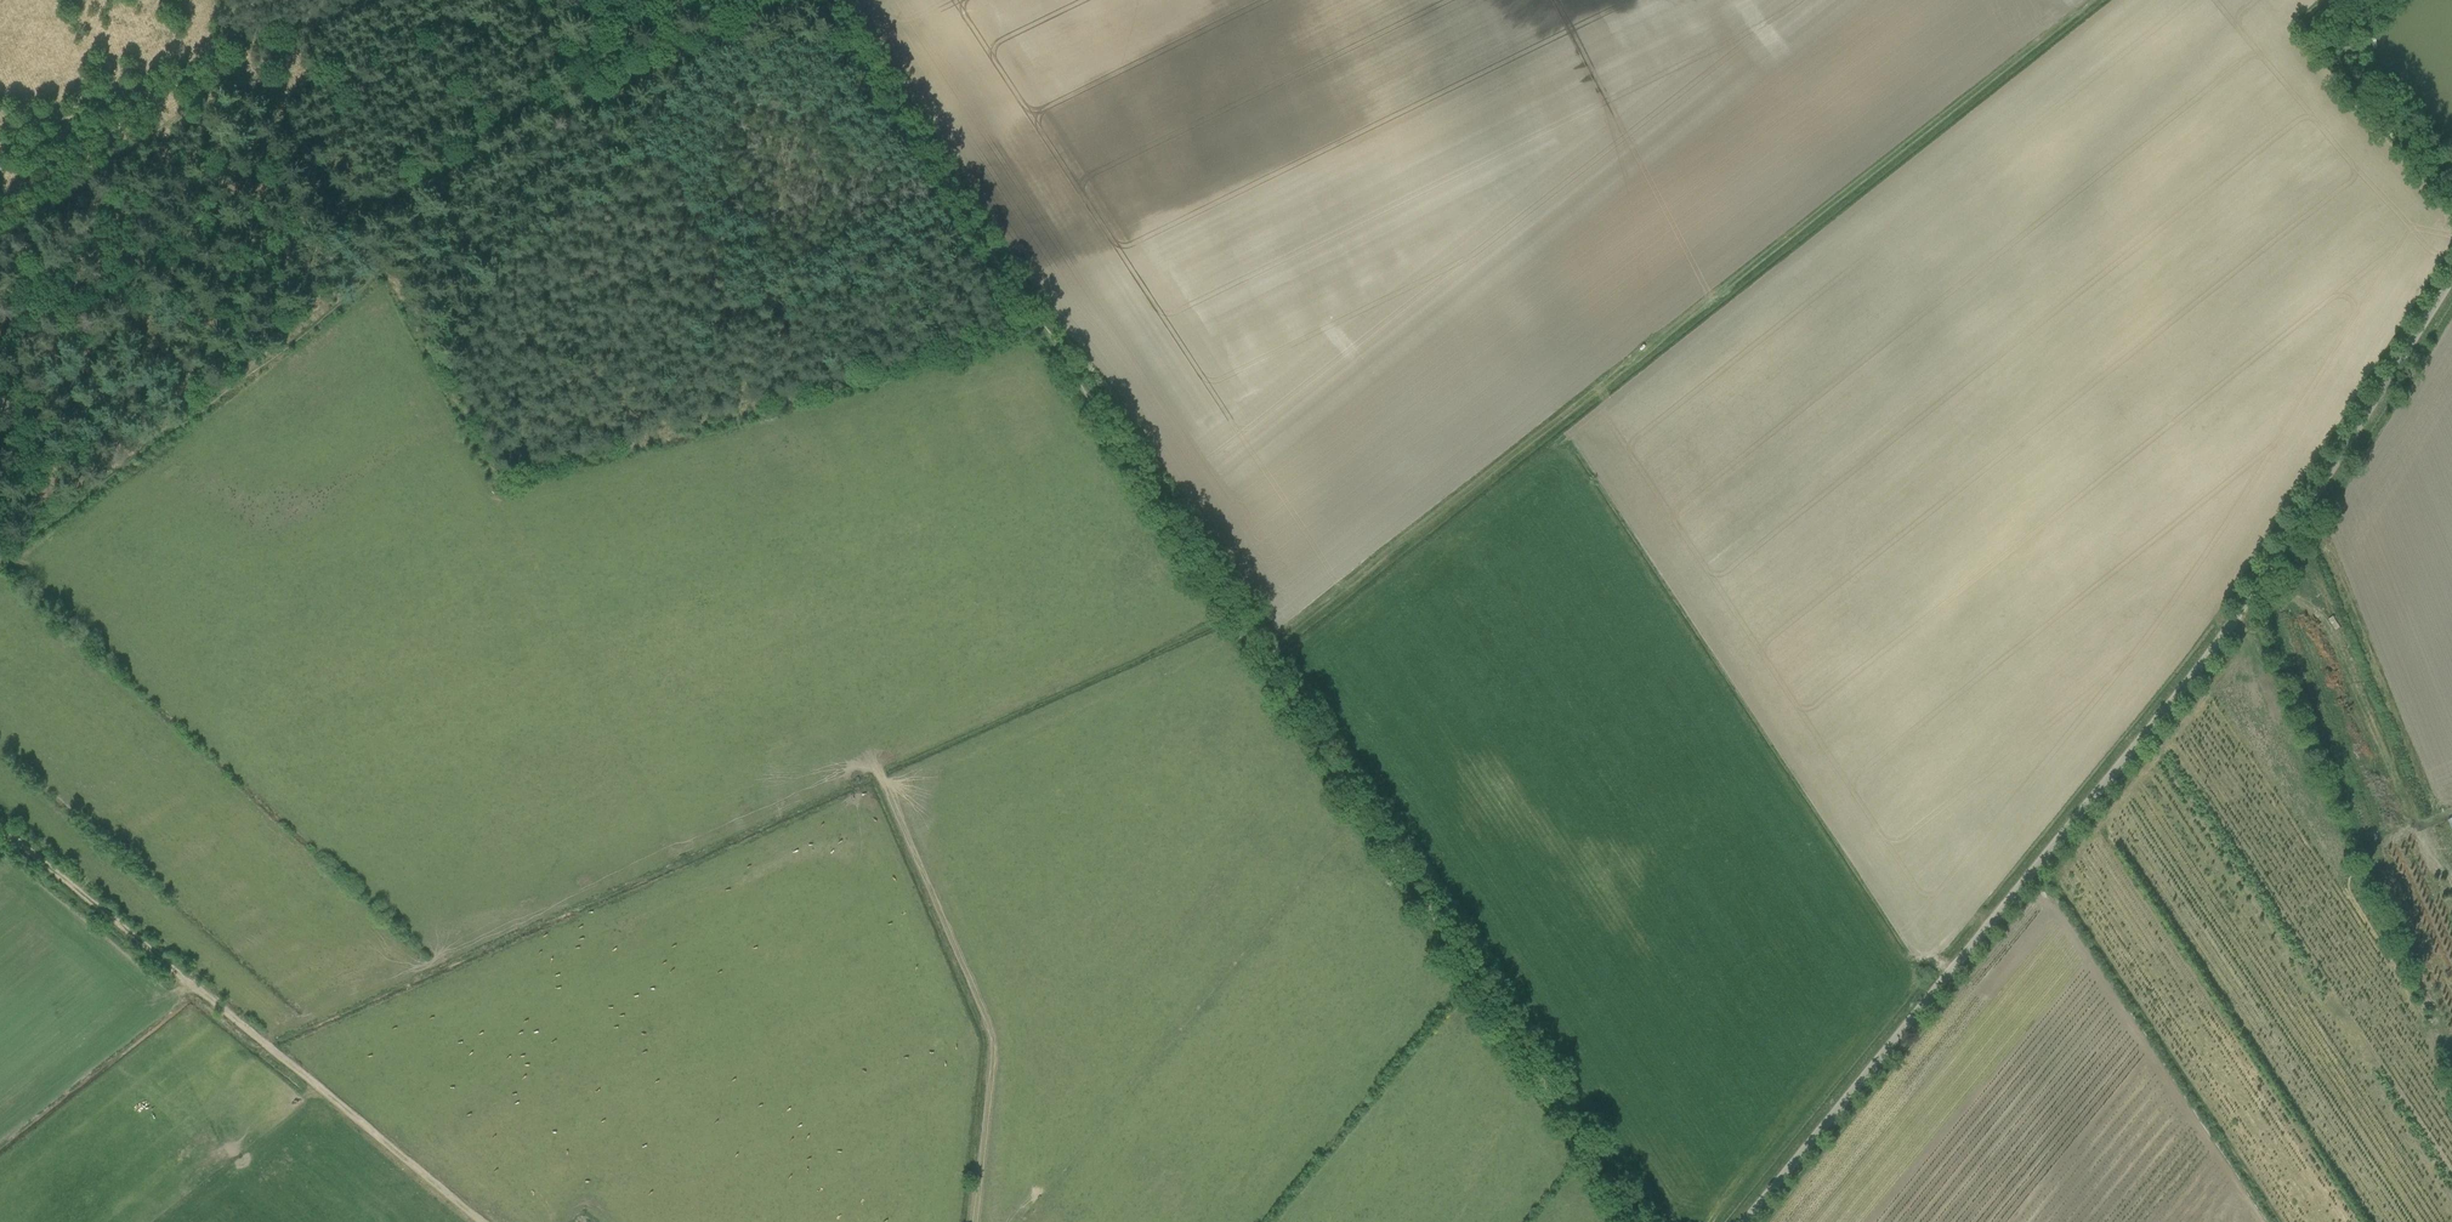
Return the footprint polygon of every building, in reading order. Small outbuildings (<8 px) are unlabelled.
[(2328,31),(2328,50),(2343,50),(2343,32),(2328,31)]
